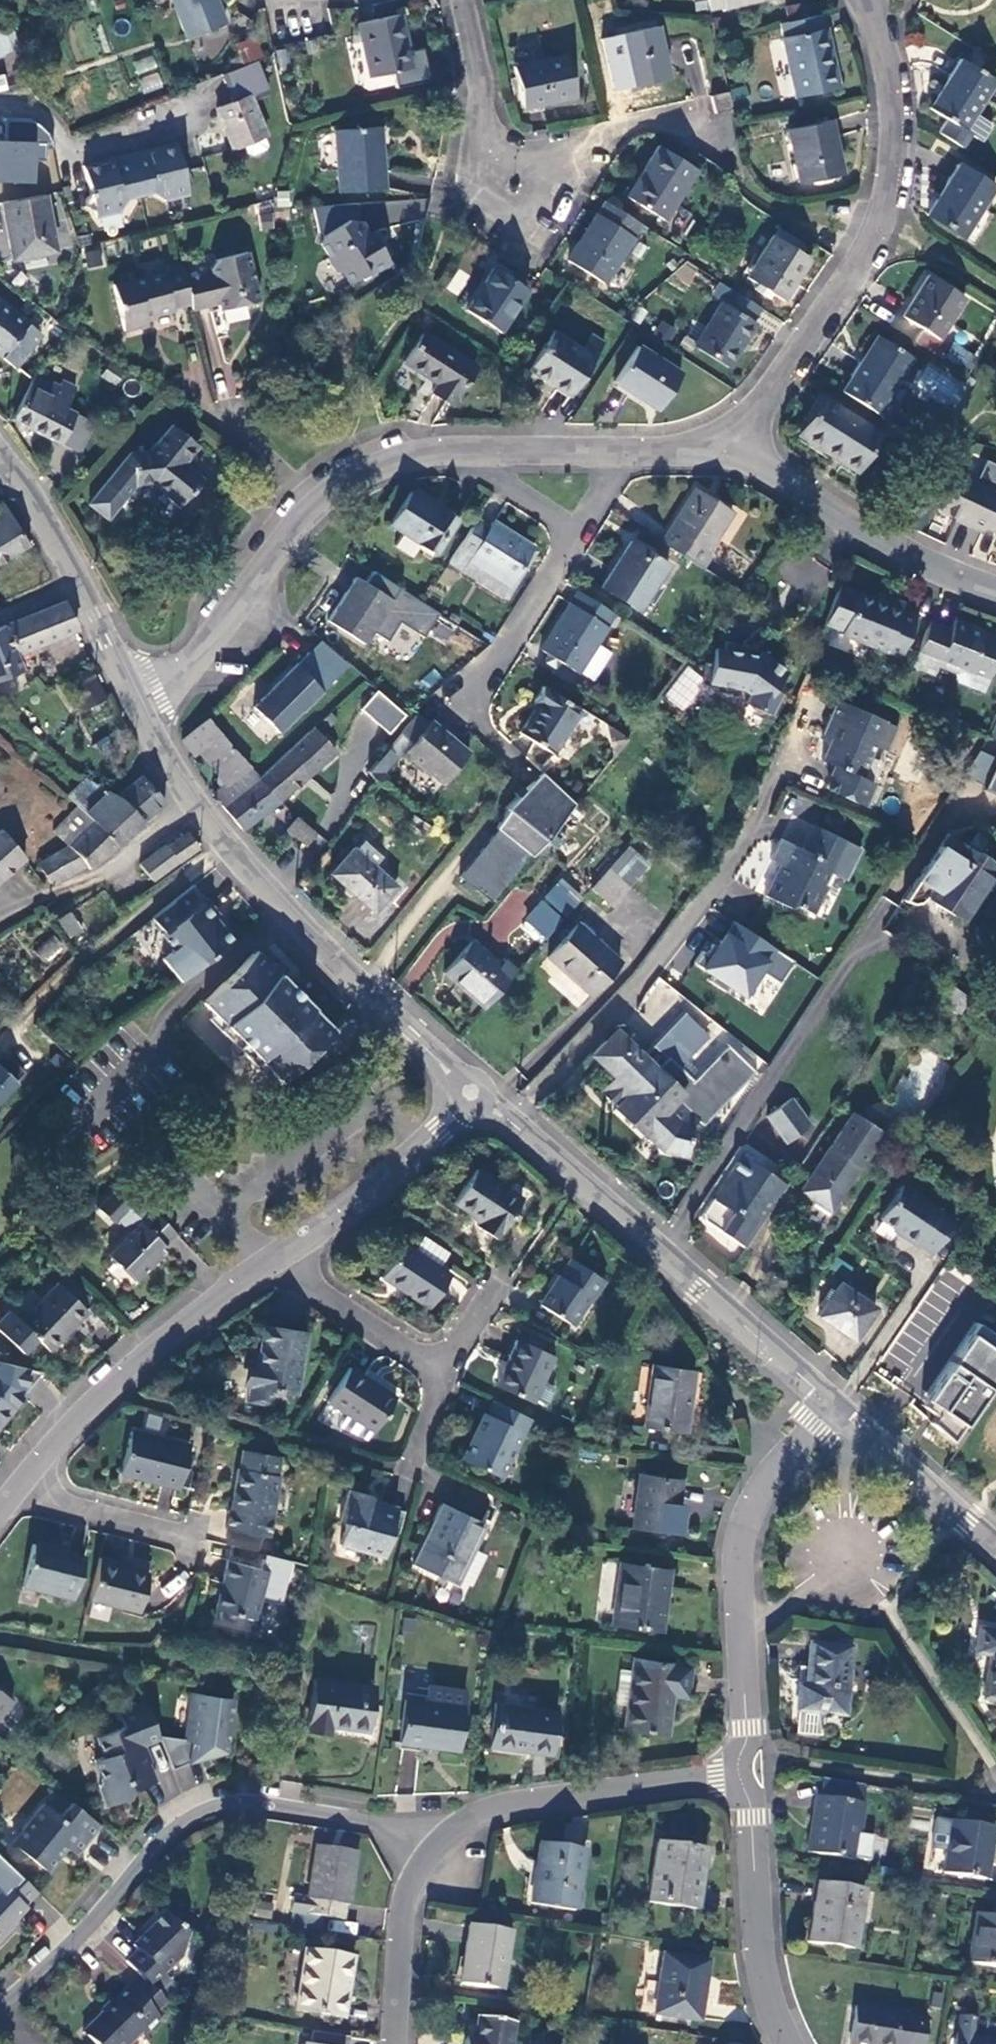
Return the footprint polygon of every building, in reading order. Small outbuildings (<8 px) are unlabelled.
[(217,0),(172,0),(186,37),(225,23),(217,0)] [(709,12),(764,0),(707,0),(709,12)] [(412,68),(399,15),(358,24),(370,78),(412,68)] [(838,89),(822,16),(780,24),(796,98),(838,89)] [(18,47),(11,26),(0,30),(0,54),(18,47)] [(669,79),(658,27),(618,35),(630,88),(669,79)] [(262,55),(254,37),(236,45),(243,63),(262,55)] [(152,55),(133,61),(137,74),(156,67),(152,55)] [(566,55),(513,67),(522,109),(575,97),(566,55)] [(995,81),(960,59),(928,109),(946,120),(938,132),(962,148),(970,135),(981,143),(990,128),(989,124),(975,115),(995,81)] [(268,90),(257,61),(222,75),(232,101),(216,108),(234,150),(245,146),(250,155),(254,156),(266,151),(268,147),(264,138),(268,136),(251,97),(268,90)] [(157,71),(139,78),(144,93),(163,86),(157,71)] [(745,85),(731,89),(735,106),(750,102),(745,85)] [(715,114),(731,110),(727,94),(710,97),(715,114)] [(830,122),(789,130),(800,183),(841,175),(830,122)] [(42,184),(43,125),(0,124),(0,183),(42,184)] [(386,191),(382,130),(336,131),(340,193),(386,191)] [(107,159),(89,163),(95,190),(91,195),(93,205),(98,208),(100,213),(124,209),(132,196),(154,191),(166,199),(192,193),(191,186),(194,182),(191,171),(186,169),(180,143),(162,146),(160,150),(153,151),(152,149),(115,156),(115,160),(109,161),(107,159)] [(663,221),(696,170),(658,147),(626,197),(663,221)] [(974,245),(992,216),(982,209),(995,188),(959,165),(927,215),(974,245)] [(55,251),(45,195),(2,203),(13,259),(55,251)] [(605,284),(643,226),(606,202),(568,260),(605,284)] [(370,278),(391,265),(380,247),(377,248),(360,221),(351,221),(326,237),(322,244),(338,270),(344,273),(351,285),(368,275),(370,278)] [(809,260),(772,237),(745,278),(782,301),(809,260)] [(86,267),(103,266),(102,248),(85,249),(86,267)] [(212,273),(187,279),(193,307),(194,312),(220,307),(223,312),(261,304),(258,290),(256,290),(253,280),(255,280),(249,255),(217,261),(211,271),(212,273)] [(684,290),(699,273),(686,261),(671,278),(684,290)] [(174,311),(193,307),(187,279),(183,263),(169,265),(171,273),(115,286),(125,332),(149,328),(148,321),(175,315),(174,311)] [(456,268),(447,290),(460,295),(469,273),(456,268)] [(500,333),(527,291),(493,269),(466,310),(500,333)] [(921,330),(914,343),(937,358),(946,345),(939,340),(965,299),(928,275),(901,317),(921,330)] [(751,323),(760,309),(732,291),(723,305),(721,304),(694,347),(727,368),(755,325),(751,323)] [(0,302),(0,355),(17,368),(33,348),(19,338),(29,325),(0,302)] [(43,335),(29,325),(19,338),(33,348),(43,335)] [(570,397),(594,358),(580,349),(553,331),(528,370),(570,397)] [(474,367),(422,332),(404,362),(436,384),(431,392),(451,405),(474,367)] [(591,333),(580,349),(594,358),(605,342),(591,333)] [(912,359),(877,337),(842,391),(876,414),(912,359)] [(947,363),(973,368),(976,349),(950,344),(947,363)] [(681,374),(637,346),(615,383),(658,410),(681,374)] [(122,371),(109,363),(101,376),(114,383),(122,371)] [(80,454),(96,424),(67,409),(77,389),(63,382),(59,388),(35,376),(13,420),(80,454)] [(880,434),(823,398),(799,436),(855,472),(880,434)] [(183,464),(197,446),(171,426),(151,452),(130,453),(91,505),(110,520),(136,486),(156,484),(178,501),(176,505),(180,507),(202,478),(183,464)] [(982,533),(985,525),(995,503),(995,492),(957,474),(940,510),(967,523),(966,525),(982,533)] [(695,489),(661,543),(702,570),(711,555),(708,553),(733,512),(695,489)] [(457,521),(412,492),(390,525),(411,539),(428,549),(437,555),(457,521)] [(2,502),(0,503),(0,563),(29,546),(2,502)] [(985,525),(995,531),(995,503),(985,525)] [(490,528),(477,519),(449,562),(462,571),(464,569),(471,560),(489,572),(483,582),(504,595),(534,548),(494,522),(490,528)] [(428,549),(411,539),(403,551),(420,562),(428,549)] [(668,567),(630,542),(601,587),(640,612),(646,601),(655,607),(666,589),(658,583),(668,567)] [(538,551),(534,548),(504,595),(508,598),(538,551)] [(464,569),(483,582),(489,572),(471,560),(464,569)] [(0,606),(14,599),(4,578),(0,579),(0,605),(0,606)] [(363,643),(391,601),(356,579),(329,621),(363,643)] [(840,635),(899,658),(916,616),(901,610),(903,605),(874,594),(872,599),(839,587),(824,624),(842,631),(840,635)] [(595,645),(615,615),(579,591),(541,650),(549,655),(545,662),(554,670),(559,662),(577,673),(579,670),(595,645)] [(16,656),(77,631),(64,603),(5,626),(16,656)] [(446,643),(455,625),(439,617),(430,634),(446,643)] [(930,621),(912,667),(932,675),(937,666),(955,673),(961,671),(969,674),(972,681),(985,686),(995,658),(995,638),(984,633),(984,630),(955,619),(950,629),(930,621)] [(256,711),(287,737),(349,662),(317,636),(256,711)] [(725,641),(723,649),(743,653),(744,648),(745,644),(725,641)] [(607,653),(595,645),(579,670),(591,678),(607,653)] [(714,648),(711,663),(704,662),(700,683),(717,686),(716,690),(736,693),(737,687),(741,688),(749,693),(744,703),(769,715),(779,694),(773,689),(786,672),(759,651),(756,655),(743,653),(723,649),(714,648)] [(105,699),(90,669),(66,681),(81,711),(105,699)] [(982,693),(985,686),(972,681),(969,674),(961,671),(955,673),(958,684),(982,693)] [(356,691),(385,716),(394,705),(366,680),(356,691)] [(553,755),(581,712),(541,687),(532,701),(538,705),(519,733),(553,755)] [(898,729),(837,703),(822,736),(831,740),(822,762),(836,768),(826,791),(865,808),(875,785),(860,779),(874,747),(888,753),(898,729)] [(428,723),(416,713),(411,719),(401,731),(413,741),(405,751),(443,784),(469,753),(430,720),(428,723)] [(988,735),(995,739),(995,716),(988,735)] [(225,783),(213,794),(243,830),(280,801),(257,776),(207,718),(180,740),(192,755),(198,752),(225,783)] [(606,725),(612,759),(627,738),(606,725)] [(280,801),(336,752),(314,727),(257,776),(280,801)] [(397,756),(405,751),(413,741),(401,731),(387,748),(397,756)] [(397,756),(387,748),(367,771),(375,784),(388,780),(384,772),(397,756)] [(983,789),(995,794),(995,760),(983,789)] [(498,829),(460,878),(465,881),(462,886),(471,893),(475,890),(490,901),(528,854),(531,856),(575,804),(541,771),(524,788),(520,784),(513,792),(517,796),(505,808),(507,810),(496,827),(498,829)] [(164,802),(141,775),(116,796),(144,821),(164,802)] [(85,778),(67,798),(77,808),(116,846),(144,821),(116,796),(106,790),(85,778)] [(90,869),(116,846),(77,808),(53,832),(58,839),(49,845),(54,853),(37,864),(53,884),(86,866),(90,869)] [(316,834),(297,817),(287,829),(306,845),(316,834)] [(831,872),(847,881),(862,849),(817,827),(804,849),(783,839),(773,858),(783,864),(777,875),(776,873),(765,894),(787,905),(795,903),(813,912),(827,886),(824,885),(831,872)] [(24,859),(0,829),(0,880),(24,859)] [(188,834),(167,847),(178,862),(197,848),(188,834)] [(362,840),(355,850),(373,867),(380,857),(362,840)] [(961,843),(925,897),(962,921),(995,870),(995,867),(961,843)] [(166,845),(140,864),(152,881),(178,862),(167,847),(166,845)] [(627,846),(608,868),(629,886),(648,864),(627,846)] [(355,850),(354,849),(331,874),(374,912),(396,886),(373,867),(355,850)] [(589,888),(610,907),(629,886),(608,868),(589,888)] [(525,922),(542,938),(586,888),(569,874),(525,922)] [(180,982),(235,942),(216,918),(220,915),(207,899),(206,899),(194,885),(153,918),(164,932),(162,934),(174,950),(162,959),(180,982)] [(69,913),(57,920),(68,938),(80,929),(69,913)] [(751,999),(764,972),(784,982),(796,957),(727,923),(702,974),(751,999)] [(548,958),(589,996),(619,962),(577,924),(548,958)] [(58,938),(38,944),(43,959),(63,953),(58,938)] [(444,973),(484,1007),(516,970),(505,960),(497,968),(485,958),(487,956),(471,942),(444,973)] [(285,986),(253,954),(203,1003),(214,1014),(223,1023),(218,1030),(253,1066),(260,1060),(270,1071),(282,1082),(334,1030),(289,983),(285,986)] [(764,1014),(780,983),(765,975),(748,1006),(764,1014)] [(658,1024),(676,989),(656,978),(638,1013),(658,1024)] [(959,1013),(970,998),(944,981),(934,997),(959,1013)] [(208,1020),(218,1030),(223,1023),(214,1014),(208,1020)] [(656,1070),(616,1030),(591,1056),(612,1077),(629,1094),(617,1107),(665,1152),(685,1156),(690,1121),(694,1117),(701,1123),(751,1070),(727,1046),(692,1082),(667,1059),(656,1070)] [(24,1072),(3,1051),(0,1054),(0,1096),(24,1072)] [(264,1077),(270,1071),(260,1060),(253,1066),(264,1077)] [(600,1090),(617,1107),(629,1094),(612,1077),(600,1090)] [(791,1098),(767,1116),(786,1143),(809,1123),(791,1098)] [(827,1217),(883,1132),(853,1113),(801,1191),(814,1201),(811,1206),(827,1217)] [(786,1185),(741,1155),(728,1174),(731,1176),(727,1182),(722,1184),(702,1213),(704,1220),(744,1247),(786,1185)] [(521,1198),(475,1169),(454,1202),(480,1219),(476,1227),(496,1239),(521,1198)] [(153,1212),(121,1182),(96,1208),(99,1210),(100,1210),(111,1219),(110,1221),(112,1223),(116,1219),(129,1231),(106,1255),(134,1281),(166,1249),(163,1246),(175,1235),(153,1212)] [(955,1220),(902,1185),(880,1218),(899,1231),(898,1233),(916,1245),(917,1243),(933,1253),(955,1220)] [(401,1244),(380,1276),(427,1307),(449,1275),(438,1268),(446,1254),(423,1238),(413,1251),(401,1244)] [(570,1259),(540,1304),(570,1322),(587,1294),(592,1296),(603,1280),(570,1259)] [(63,1279),(57,1284),(82,1308),(88,1302),(63,1279)] [(82,1308),(57,1284),(20,1323),(47,1351),(85,1311),(82,1308)] [(875,1308),(840,1285),(818,1316),(853,1340),(875,1308)] [(995,1377),(995,1334),(980,1322),(923,1405),(938,1415),(930,1427),(951,1441),(995,1377)] [(294,1392),(304,1334),(265,1328),(257,1366),(248,1365),(246,1384),(249,1385),(288,1392),(294,1392)] [(517,1339),(495,1385),(530,1402),(552,1356),(517,1339)] [(395,1396),(350,1367),(327,1401),(346,1413),(337,1426),(364,1439),(370,1430),(372,1430),(395,1396)] [(684,1430),(692,1373),(651,1367),(643,1426),(684,1430)] [(288,1392),(249,1385),(245,1400),(271,1405),(272,1399),(286,1402),(288,1392)] [(10,1408),(0,1399),(0,1420),(10,1408)] [(499,1478),(529,1418),(494,1402),(487,1414),(483,1413),(461,1459),(499,1478)] [(188,1446),(130,1432),(120,1473),(179,1488),(188,1446)] [(238,1468),(236,1468),(229,1509),(227,1509),(224,1530),(269,1537),(278,1476),(278,1475),(276,1474),(279,1456),(241,1450),(238,1468)] [(672,1532),(679,1481),(637,1475),(632,1527),(672,1532)] [(384,1556),(397,1509),(368,1500),(369,1496),(348,1490),(339,1521),(345,1523),(340,1543),(384,1556)] [(443,1504),(414,1565),(454,1584),(485,1524),(443,1504)] [(83,1557),(33,1544),(22,1585),(72,1599),(83,1557)] [(119,1562),(99,1558),(88,1600),(138,1611),(147,1575),(117,1567),(119,1562)] [(253,1620),(266,1571),(226,1561),(214,1610),(253,1620)] [(660,1631),(668,1570),(619,1563),(612,1624),(660,1631)] [(980,1628),(976,1651),(989,1654),(984,1696),(995,1699),(995,1631),(980,1628)] [(844,1717),(849,1650),(809,1647),(806,1690),(798,1690),(796,1713),(844,1717)] [(689,1667),(634,1661),(625,1728),(666,1734),(672,1695),(685,1697),(689,1667)] [(374,1687),(314,1679),(307,1731),(328,1733),(329,1726),(367,1731),(374,1687)] [(429,1688),(428,1702),(460,1707),(462,1692),(429,1688)] [(497,1692),(495,1706),(535,1712),(537,1697),(497,1692)] [(11,1703),(0,1694),(0,1716),(11,1703)] [(231,1701),(189,1695),(186,1712),(193,1717),(190,1742),(182,1740),(156,1736),(157,1739),(170,1772),(186,1764),(198,1759),(223,1754),(231,1701)] [(428,1702),(405,1699),(399,1743),(455,1750),(460,1707),(428,1702)] [(156,1736),(144,1703),(117,1714),(122,1728),(95,1739),(102,1758),(93,1762),(100,1780),(97,1787),(105,1807),(125,1799),(128,1793),(153,1783),(146,1766),(140,1763),(138,1764),(132,1748),(157,1739),(156,1736)] [(535,1712),(495,1706),(490,1745),(549,1754),(555,1714),(535,1712)] [(193,1717),(186,1712),(182,1740),(190,1742),(193,1717)] [(856,1862),(864,1804),(860,1803),(862,1786),(822,1780),(819,1798),(814,1798),(805,1854),(856,1862)] [(97,1826),(69,1803),(57,1818),(40,1804),(8,1844),(44,1872),(63,1848),(73,1856),(97,1826)] [(993,1829),(951,1824),(943,1874),(985,1881),(993,1829)] [(705,1852),(655,1845),(646,1903),(693,1910),(699,1874),(701,1874),(705,1852)] [(357,1853),(316,1846),(305,1914),(342,1921),(345,1905),(348,1905),(357,1853)] [(583,1853),(539,1847),(529,1904),(575,1911),(583,1853)] [(34,1892),(5,1864),(0,1870),(0,1935),(3,1932),(2,1930),(24,1906),(22,1904),(34,1892)] [(853,1953),(863,1892),(818,1885),(808,1945),(853,1953)] [(186,1937),(163,1915),(130,1947),(135,1952),(124,1963),(143,1984),(155,1996),(168,1984),(161,1976),(180,1958),(186,1937)] [(977,1915),(970,1964),(995,1968),(995,1918),(977,1915)] [(502,1992),(511,1933),(470,1926),(460,1985),(502,1992)] [(348,1961),(305,1953),(296,2011),(341,2019),(348,1961)] [(707,1963),(663,1956),(654,2016),(699,2023),(707,1963)] [(152,2015),(163,2004),(155,1996),(143,1984),(132,1995),(152,2015)] [(126,1989),(112,2004),(110,2002),(106,2006),(102,2010),(103,2012),(82,2033),(94,2043),(128,2043),(139,2033),(142,2037),(158,2021),(152,2015),(132,1995),(126,1989)] [(939,2011),(942,1996),(934,1994),(931,2009),(939,2011)] [(101,2000),(106,2006),(110,2002),(105,1997),(101,2000)] [(851,2043),(921,2043),(925,2020),(900,2015),(900,2014),(858,2007),(851,2043)] [(513,2024),(477,2019),(473,2041),(465,2040),(465,2043),(510,2043),(513,2024)] [(973,2038),(976,2021),(960,2019),(956,2043),(995,2043),(995,2042),(973,2038)] [(80,2035),(88,2043),(94,2043),(82,2033),(80,2035)]
